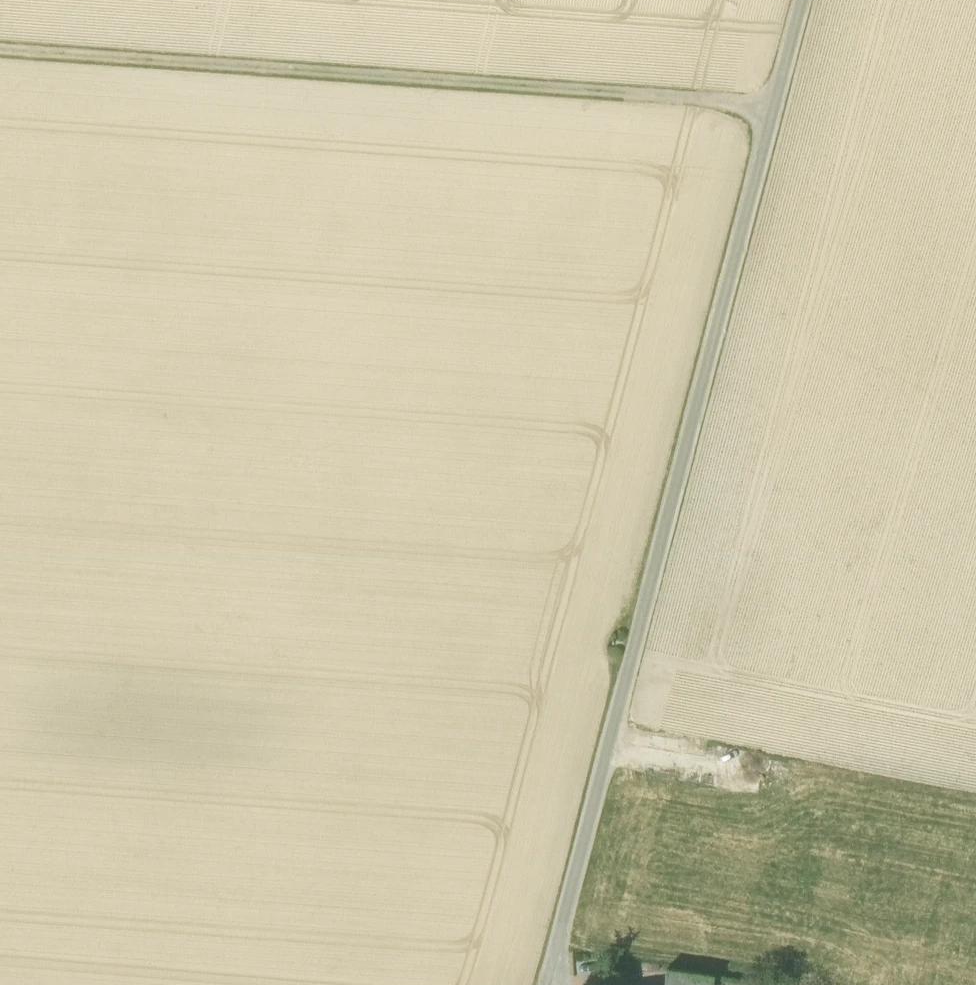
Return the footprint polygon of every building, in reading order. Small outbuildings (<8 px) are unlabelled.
[(715,977),(668,969),(665,984),(714,984),(715,977)]
